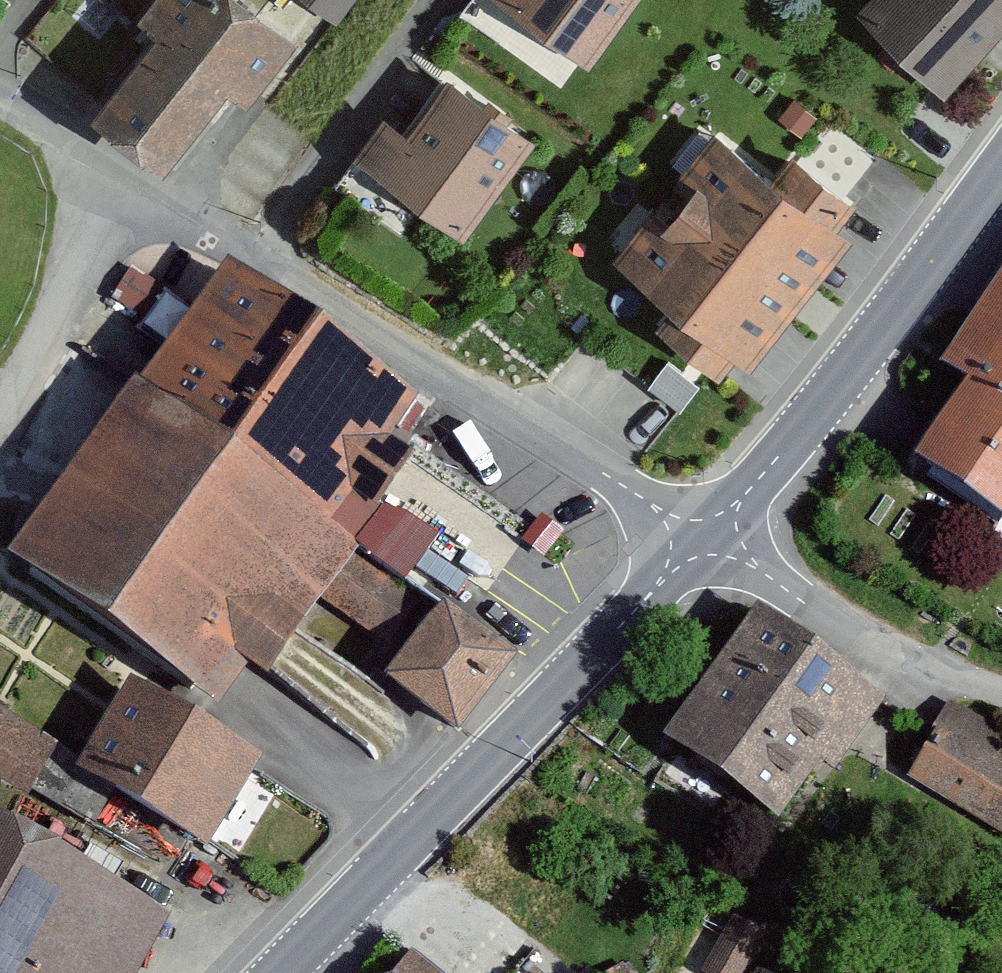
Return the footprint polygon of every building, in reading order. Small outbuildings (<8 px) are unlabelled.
[(137,20),(157,36),(91,121),(161,175),(226,90),(246,106),(293,45),(235,0),(153,0),(137,20)] [(335,25),(354,0),(304,0),(335,25)] [(589,70),(640,0),(494,0),(589,70)] [(856,13),(942,98),(1001,35),(1001,0),(868,0),(856,13)] [(352,158),(464,240),(536,142),(447,77),(406,133),(383,117),(352,158)] [(773,179),(718,133),(612,260),(670,309),(656,326),(719,378),(735,358),(747,368),(853,242),(836,228),(855,206),(793,155),(773,179)] [(417,408),(222,273),(136,395),(353,547),(415,459),(392,443),(417,408)] [(940,371),(968,390),(914,471),(1001,529),(1001,278),(940,371)] [(425,597),(359,551),(353,547),(136,395),(12,572),(237,728),(324,603),(389,648),(425,597)] [(518,665),(445,610),(386,689),(459,743),(518,665)] [(886,708),(759,617),(664,748),(778,829),(821,769),(835,779),(886,708)] [(262,769),(130,689),(75,780),(207,859),(262,769)] [(0,706),(0,786),(26,799),(58,741),(0,706)] [(937,733),(909,781),(1001,837),(1001,772),(937,733)] [(0,833),(0,972),(144,972),(170,924),(0,833)] [(734,919),(701,972),(748,972),(769,940),(734,919)] [(412,953),(399,972),(437,972),(412,953)]
